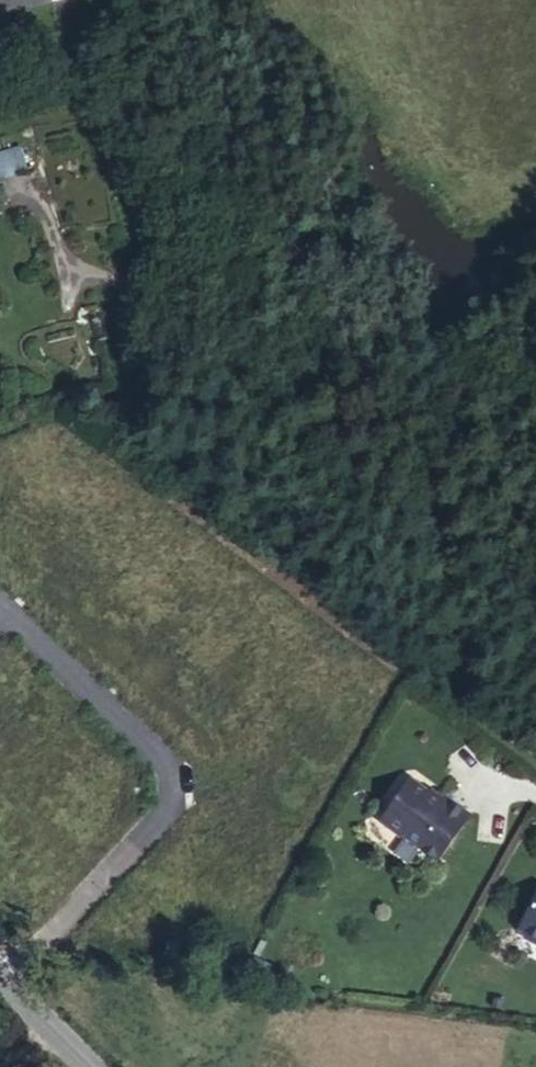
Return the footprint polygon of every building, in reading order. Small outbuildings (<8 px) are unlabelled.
[(2,13),(52,1),(52,0),(0,0),(0,7),(2,13)] [(27,171),(20,146),(0,151),(0,178),(27,171)] [(410,784),(385,820),(386,827),(436,863),(468,818),(444,801),(441,806),(410,784)] [(524,924),(526,925),(529,931),(535,935),(535,900),(524,924)]
